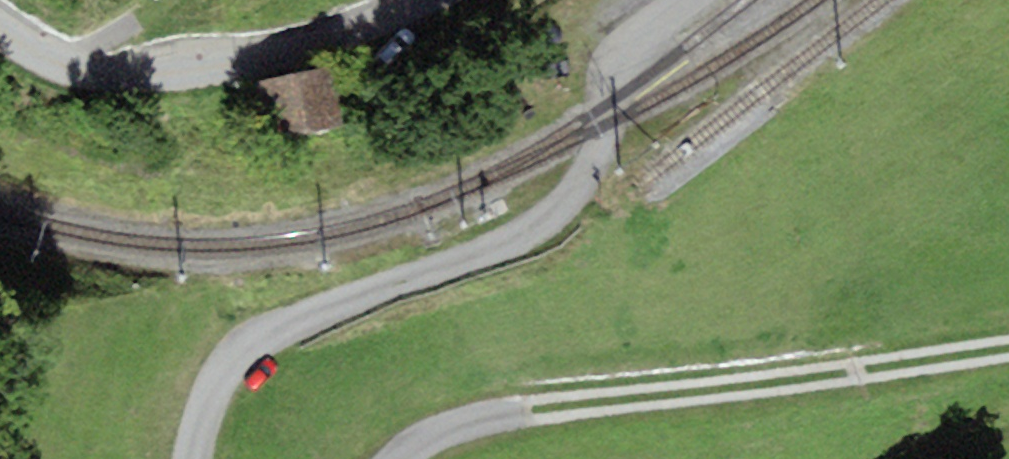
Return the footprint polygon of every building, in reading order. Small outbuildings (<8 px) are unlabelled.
[(332,64),(253,81),(267,141),(345,124),(332,64)]
